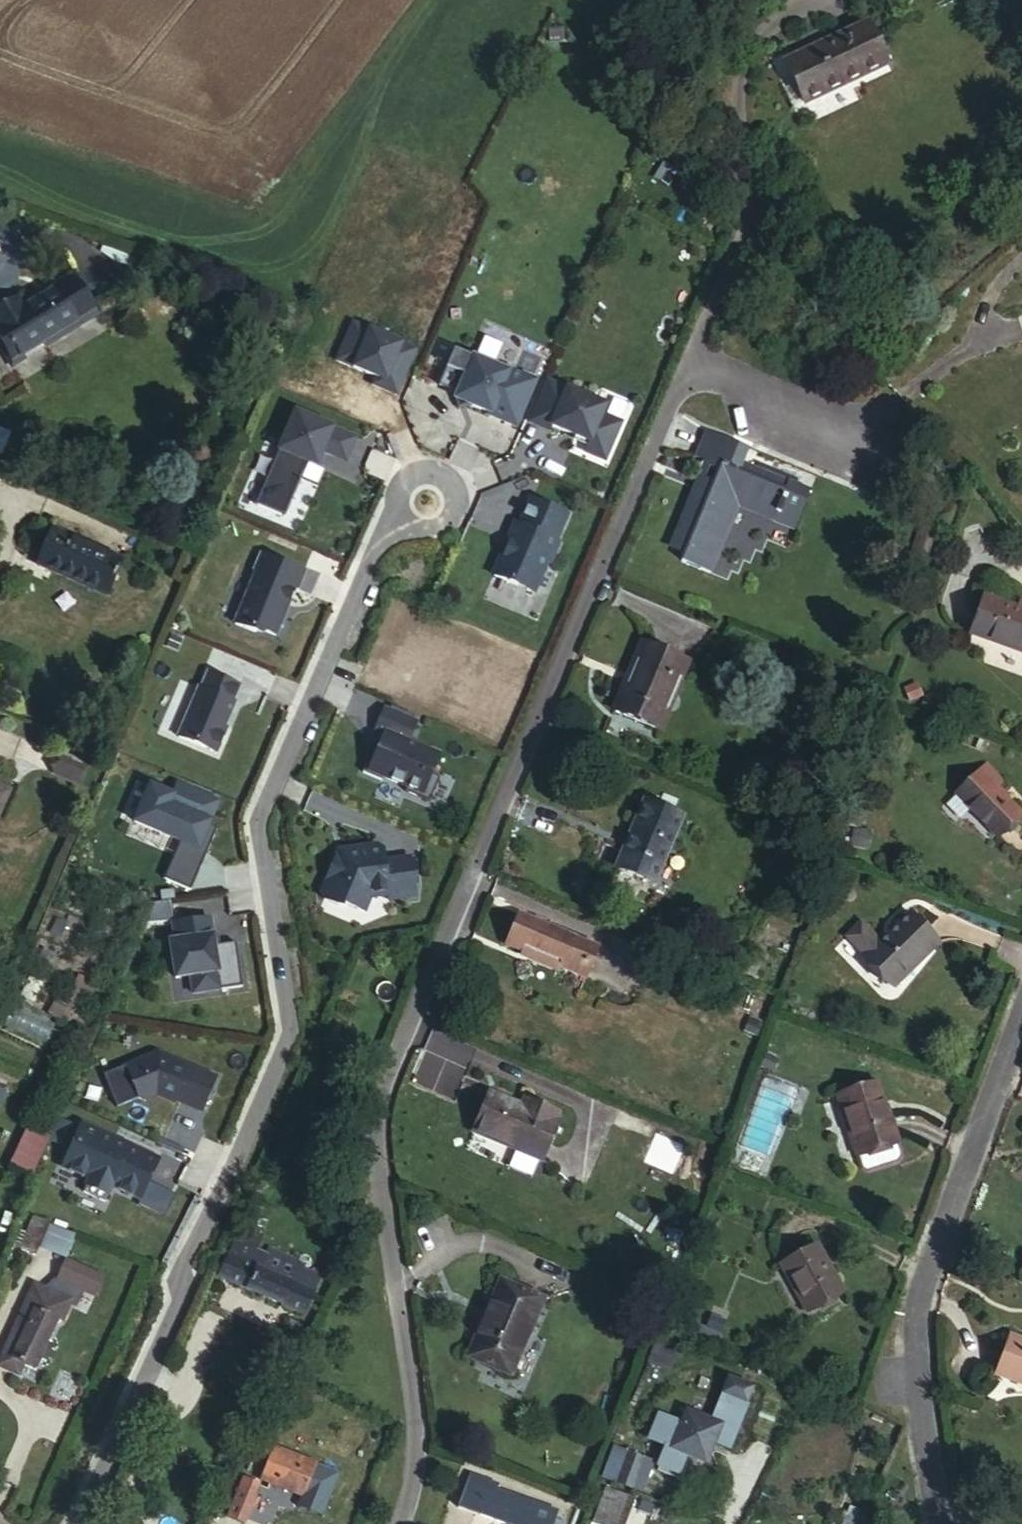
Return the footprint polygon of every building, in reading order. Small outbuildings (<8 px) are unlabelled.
[(864,23),(790,58),(810,97),(883,62),(864,23)] [(81,222),(75,235),(87,241),(82,251),(92,256),(96,248),(130,264),(137,247),(81,222)] [(73,278),(18,311),(15,306),(4,313),(0,305),(0,333),(17,360),(96,313),(73,278)] [(371,327),(352,319),(335,359),(356,368),(378,375),(373,385),(399,396),(420,347),(408,344),(409,338),(372,324),(371,327)] [(488,413),(515,425),(527,398),(536,378),(508,366),(507,370),(454,347),(438,383),(457,391),(454,397),(458,406),(467,402),(489,412),(488,413)] [(546,378),(528,420),(549,428),(551,424),(588,440),(583,450),(603,459),(620,421),(601,412),(605,403),(546,378)] [(296,409),(255,502),(285,515),(308,460),(316,464),(323,449),(345,458),(355,435),(296,409)] [(12,431),(0,427),(0,453),(4,454),(12,431)] [(740,449),(700,433),(688,460),(701,465),(665,548),(679,554),(674,566),(704,578),(731,509),(765,522),(781,483),(735,463),(740,449)] [(356,439),(349,464),(326,458),(323,471),(359,481),(370,443),(356,439)] [(787,531),(803,492),(781,483),(765,522),(787,531)] [(573,512),(532,495),(522,519),(517,517),(494,576),(537,595),(573,512)] [(120,559),(48,530),(32,568),(103,597),(120,559)] [(308,568),(262,549),(235,624),(279,638),(308,568)] [(1021,607),(985,594),(971,633),(1021,651),(1021,607)] [(691,657),(654,643),(635,690),(622,685),(612,709),(661,731),(691,657)] [(999,666),(1021,675),(1021,657),(1005,651),(999,666)] [(242,685),(208,669),(203,684),(199,683),(177,738),(218,757),(239,701),(236,699),(242,685)] [(421,720),(385,704),(374,732),(382,736),(368,772),(427,802),(445,755),(414,740),(421,720)] [(84,768),(56,755),(47,776),(74,787),(84,768)] [(992,775),(978,763),(946,791),(991,836),(1015,811),(986,781),(992,775)] [(678,818),(640,802),(613,870),(651,885),(678,818)] [(392,857),(384,842),(340,846),(320,892),(368,912),(375,896),(390,895),(391,902),(422,900),(417,854),(392,857)] [(579,942),(510,913),(498,943),(567,971),(569,964),(578,967),(582,955),(574,952),(579,942)] [(213,915),(173,921),(173,938),(169,940),(177,980),(192,979),(194,994),(225,990),(225,986),(244,984),(238,943),(223,947),(220,932),(216,932),(213,915)] [(933,947),(901,918),(857,963),(890,993),(933,947)] [(215,1074),(157,1048),(125,1061),(138,1094),(144,1096),(156,1091),(174,1099),(175,1097),(201,1108),(215,1074)] [(489,1067),(450,1051),(424,1112),(496,1142),(521,1080),(512,1077),(514,1070),(491,1060),(489,1067)] [(892,1145),(870,1087),(832,1102),(855,1159),(860,1173),(866,1176),(895,1165),(897,1159),(892,1145)] [(30,1121),(11,1162),(34,1172),(53,1131),(30,1121)] [(115,1140),(83,1126),(64,1170),(91,1181),(86,1194),(106,1203),(113,1186),(142,1198),(159,1158),(123,1143),(120,1148),(113,1145),(115,1140)] [(32,1252),(47,1220),(34,1214),(20,1246),(32,1252)] [(41,1247),(68,1256),(76,1233),(49,1223),(41,1247)] [(341,1226),(335,1238),(349,1245),(355,1231),(341,1226)] [(252,1231),(245,1246),(258,1252),(265,1236),(252,1231)] [(237,1243),(231,1256),(260,1269),(266,1255),(258,1252),(245,1246),(237,1243)] [(260,1269),(315,1293),(323,1278),(304,1269),(306,1265),(270,1249),(268,1256),(266,1255),(260,1269)] [(817,1251),(786,1267),(807,1311),(839,1297),(817,1251)] [(231,1256),(221,1278),(308,1315),(317,1294),(315,1293),(260,1269),(231,1256)] [(559,1298),(517,1281),(483,1360),(525,1378),(559,1298)] [(0,1361),(0,1365),(19,1374),(23,1364),(36,1371),(59,1320),(62,1321),(71,1300),(35,1283),(0,1361)] [(1002,1368),(1021,1376),(1021,1332),(1018,1331),(1002,1368)] [(663,1338),(654,1361),(670,1367),(678,1344),(663,1338)] [(731,1447),(753,1386),(728,1377),(712,1422),(688,1414),(684,1426),(661,1418),(652,1442),(669,1448),(662,1467),(682,1475),(689,1455),(699,1458),(713,1451),(716,1442),(731,1447)] [(277,1448),(264,1480),(303,1497),(299,1507),(324,1517),(342,1475),(277,1448)] [(629,1453),(617,1481),(631,1487),(642,1459),(629,1453)] [(506,1523),(520,1523),(521,1522),(526,1523),(559,1523),(560,1522),(563,1513),(499,1489),(500,1487),(473,1478),(462,1507),(506,1523)] [(258,1497),(242,1490),(231,1517),(248,1523),(258,1497)] [(633,1501),(606,1490),(594,1522),(600,1523),(624,1523),(633,1501)]
